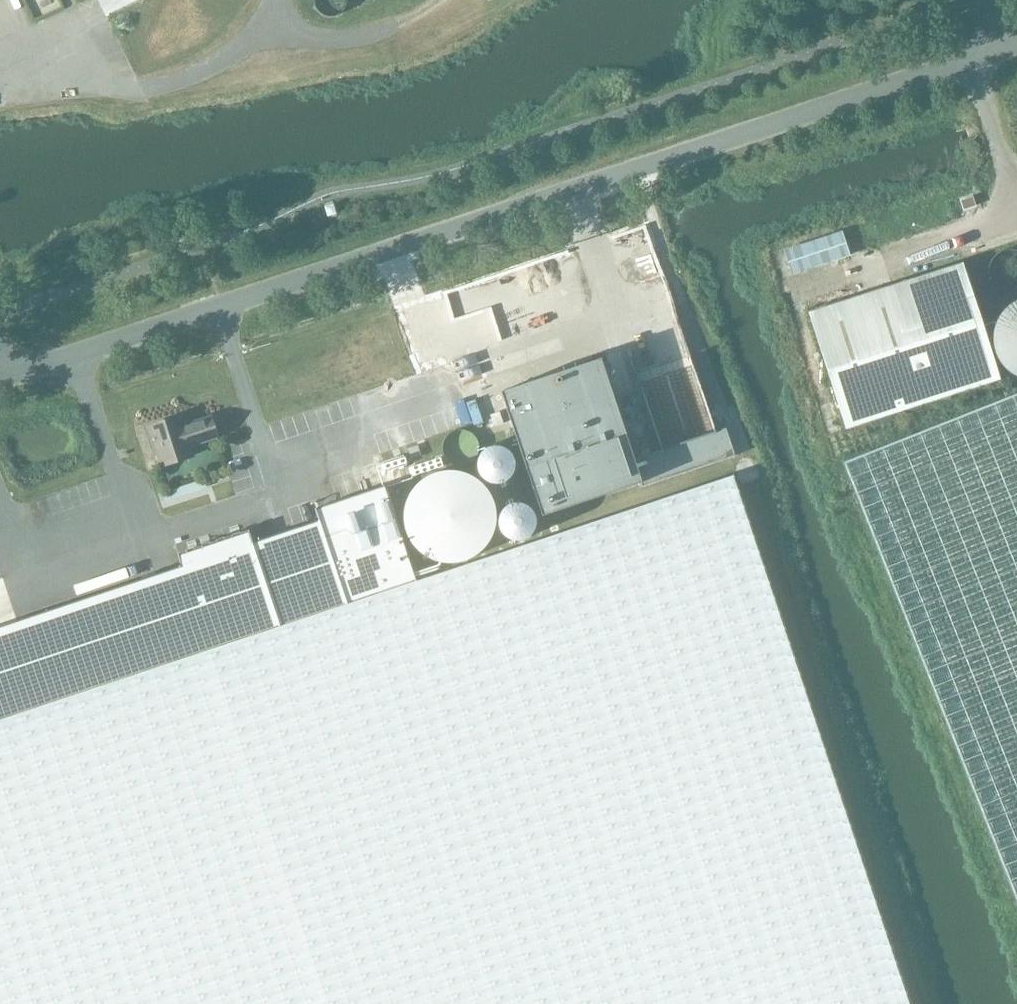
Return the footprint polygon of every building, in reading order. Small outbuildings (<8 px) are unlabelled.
[(942,202),(911,215),(916,227),(947,214),(942,202)] [(835,227),(840,255),(856,252),(851,224),(835,227)] [(846,428),(999,378),(962,262),(808,312),(846,428)] [(735,455),(725,427),(634,458),(600,358),(500,391),(542,515),(641,482),(642,486),(735,455)] [(844,461),(1016,900),(1016,393),(844,461)] [(189,445),(217,436),(211,417),(183,425),(180,416),(150,425),(162,465),(192,456),(189,445)] [(732,475),(417,581),(384,485),(314,508),(318,519),(252,541),(248,530),(178,553),(182,565),(0,626),(0,1003),(909,1003),(732,475)]
